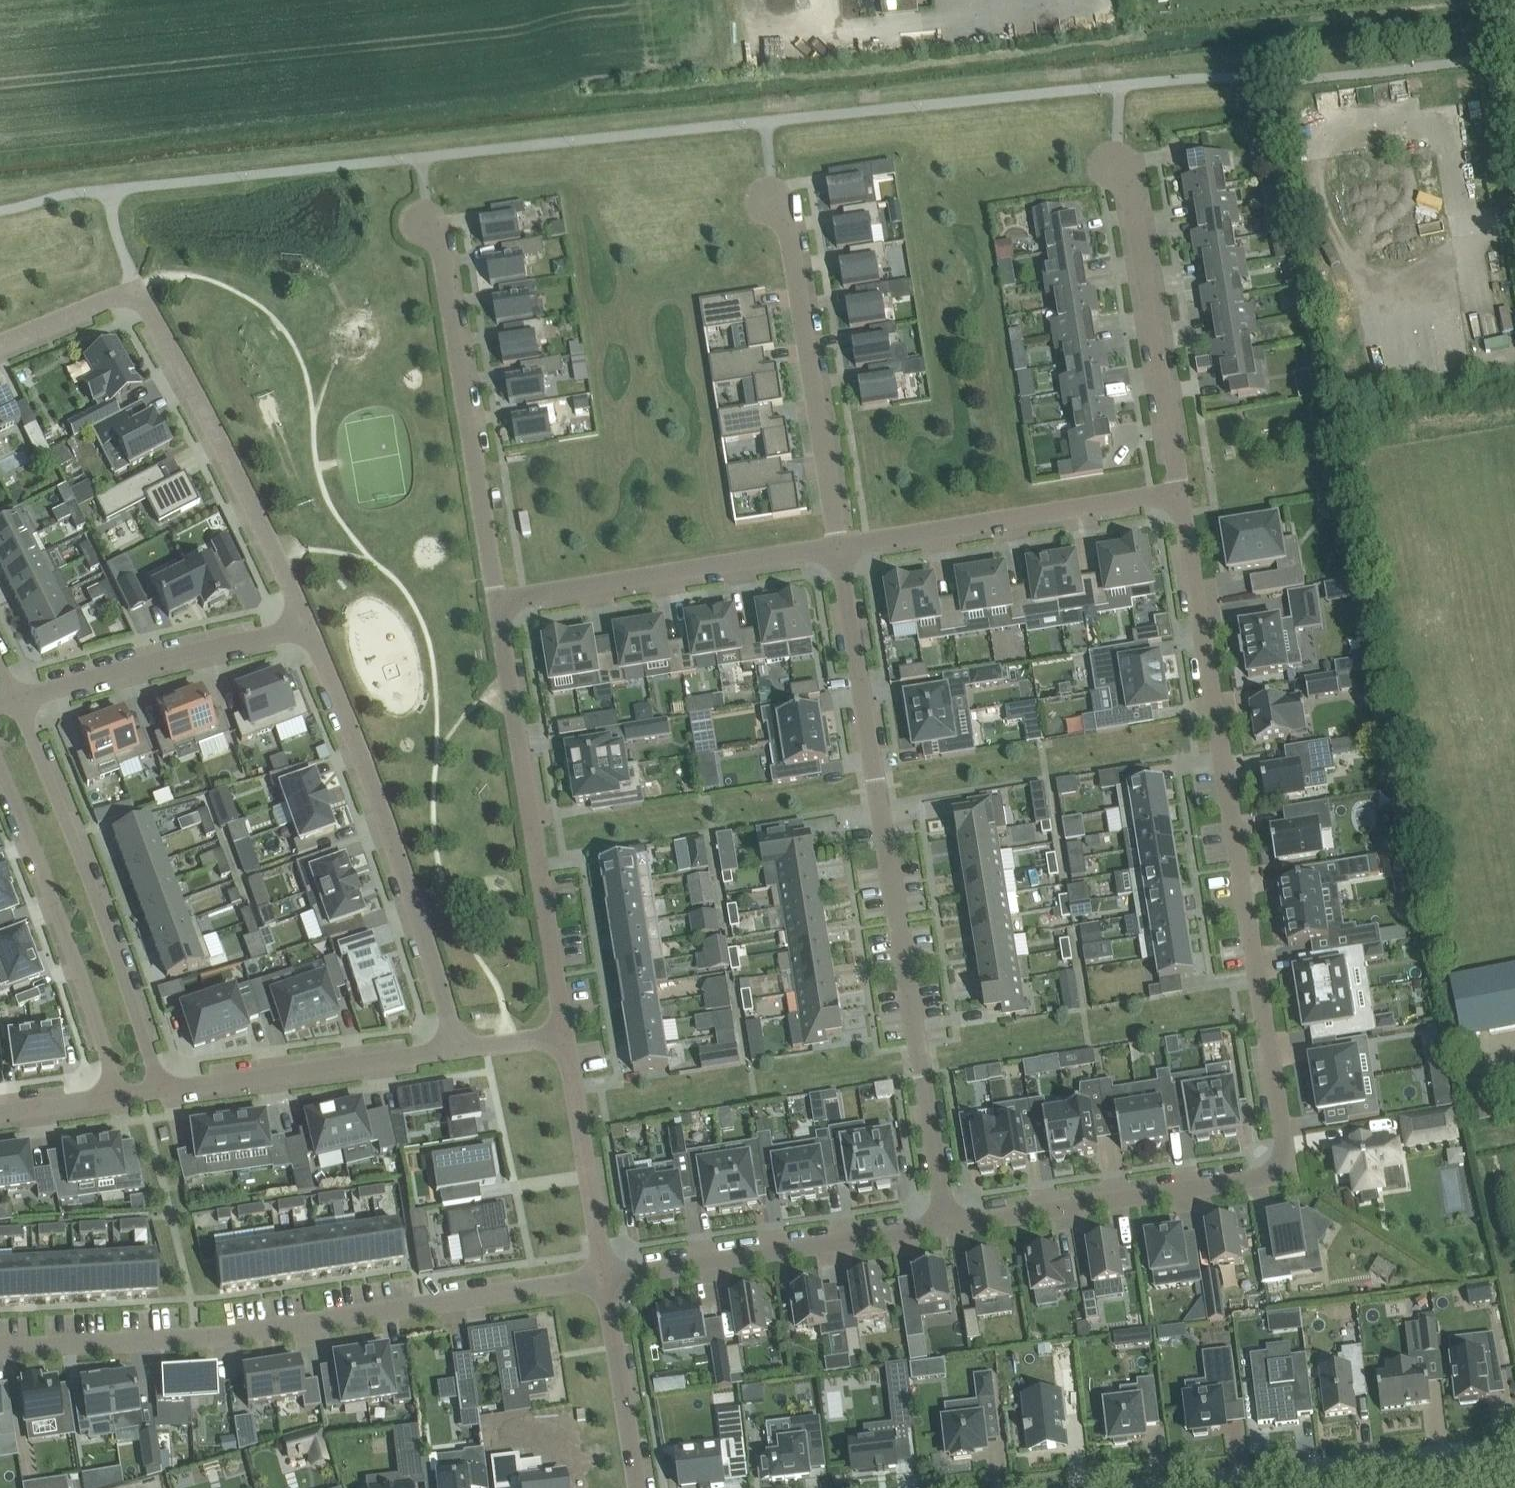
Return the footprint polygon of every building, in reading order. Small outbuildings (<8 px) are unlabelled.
[(884,14),(916,11),(915,0),(883,0),(884,14)] [(1265,134),(1255,136),(1258,148),(1268,146),(1265,134)] [(1225,185),(1220,156),(1188,161),(1191,178),(1183,179),(1185,191),(1225,185)] [(874,188),(870,165),(842,170),(844,181),(826,184),(830,208),(866,202),(864,190),(874,188)] [(1197,217),(1229,212),(1225,185),(1185,191),(1186,203),(1194,201),(1197,217)] [(520,240),(518,226),(528,225),(524,203),(511,205),(513,217),(481,222),(485,246),(520,240)] [(898,216),(896,203),(885,204),(887,218),(898,216)] [(871,228),(880,227),(876,205),(843,210),(845,222),(833,224),(837,248),(873,242),(871,228)] [(1044,226),(1048,253),(1088,247),(1086,235),(1078,236),(1076,219),(1063,221),(1061,208),(1034,212),(1036,228),(1037,228),(1037,227),(1044,226)] [(1229,212),(1197,217),(1199,233),(1192,235),(1193,247),(1234,240),(1229,212)] [(561,223),(553,224),(549,231),(550,239),(564,237),(561,223)] [(1206,273),(1238,268),(1234,240),(1193,247),(1195,258),(1203,257),(1206,273)] [(544,254),(542,241),(502,247),(504,259),(487,261),(491,285),(527,279),(523,257),(544,254)] [(877,268),(886,266),(883,244),(849,250),(851,262),(839,263),(843,287),(879,281),(877,268)] [(1090,259),(1088,247),(1048,253),(1051,267),(1043,268),(1045,284),(1046,284),(1046,283),(1053,282),(1053,281),(1085,276),(1082,260),(1090,259)] [(1238,268),(1206,273),(1208,289),(1201,290),(1203,302),(1243,296),(1238,268)] [(1087,292),(1085,276),(1053,281),(1053,282),(1057,309),(1097,302),(1095,291),(1087,292)] [(533,319),(529,295),(534,295),(532,283),(515,285),(517,297),(493,301),(497,324),(533,319)] [(1006,306),(1014,305),(1011,289),(1003,290),(1006,306)] [(766,349),(767,350),(774,349),(767,310),(760,311),(757,295),(765,293),(765,292),(700,302),(705,332),(745,326),(750,352),(766,349)] [(885,321),(883,307),(893,306),(891,296),(845,303),(849,327),(885,321)] [(1243,296),(1203,302),(1204,314),(1212,313),(1215,329),(1247,324),(1243,296)] [(1057,309),(1062,337),(1094,332),(1091,316),(1099,314),(1097,302),(1057,309)] [(526,337),(500,341),(504,365),(540,359),(537,345),(547,344),(543,322),(524,325),(526,337)] [(899,345),(897,335),(895,335),(893,324),(869,328),(871,339),(852,342),(856,366),(892,360),(890,347),(899,345)] [(1252,352),(1247,324),(1215,329),(1217,345),(1209,346),(1211,358),(1252,352)] [(1009,332),(1011,345),(1022,343),(1020,330),(1009,332)] [(1096,348),(1094,332),(1062,337),(1066,365),(1106,358),(1104,346),(1096,348)] [(106,394),(110,401),(138,385),(115,343),(87,359),(96,376),(84,383),(93,401),(106,394)] [(754,381),(758,407),(775,405),(783,404),(776,365),(769,366),(767,350),(766,349),(750,352),(709,358),(714,387),(754,381)] [(1239,397),(1266,393),(1266,392),(1261,365),(1254,366),(1251,352),(1259,351),(1252,352),(1211,358),(1195,360),(1197,372),(1213,370),(1221,369),(1224,385),(1236,383),(1238,396),(1239,397)] [(1066,365),(1071,392),(1103,387),(1100,371),(1108,370),(1106,358),(1066,365)] [(561,359),(521,365),(523,377),(506,380),(510,404),(546,398),(542,375),(563,372),(561,359)] [(896,386),(905,385),(902,363),(868,368),(870,380),(858,382),(862,406),(898,400),(896,386)] [(1071,392),(1075,420),(1115,414),(1113,403),(1113,402),(1105,403),(1103,387),(1071,392)] [(1315,397),(1313,389),(1297,392),(1299,400),(1315,397)] [(21,422),(6,393),(0,396),(0,433),(21,422)] [(763,436),(767,463),(785,460),(792,459),(785,420),(778,422),(775,405),(758,407),(718,414),(723,443),(763,436)] [(91,429),(101,424),(93,410),(67,424),(74,438),(91,429)] [(131,427),(123,412),(120,414),(101,424),(91,429),(101,449),(115,441),(129,468),(169,447),(167,443),(171,441),(163,425),(159,428),(153,415),(149,417),(131,427)] [(548,414),(512,419),(516,443),(552,437),(548,414)] [(1117,426),(1115,414),(1075,420),(1079,447),(1073,449),(1073,448),(1071,448),(1074,463),(1058,466),(1060,479),(1103,472),(1099,446),(1112,444),(1109,427),(1117,426)] [(36,423),(25,429),(23,429),(37,458),(50,451),(36,423)] [(785,460),(767,463),(727,469),(731,498),(768,492),(773,519),(807,513),(807,512),(801,513),(794,475),(787,477),(785,460)] [(96,499),(95,499),(106,521),(135,505),(134,503),(145,497),(146,499),(151,510),(152,510),(159,523),(163,522),(199,504),(190,485),(186,487),(181,479),(168,486),(158,467),(96,499)] [(88,482),(69,491),(74,502),(77,508),(95,499),(96,499),(88,482)] [(65,506),(71,518),(80,513),(77,508),(74,502),(65,506)] [(80,513),(71,518),(77,529),(86,525),(80,513)] [(37,535),(27,515),(0,528),(0,553),(37,535)] [(1228,571),(1283,562),(1276,519),(1221,528),(1228,571)] [(0,553),(0,566),(4,575),(37,558),(46,554),(46,553),(37,558),(28,540),(37,536),(37,535),(0,553)] [(187,570),(186,571),(201,601),(200,601),(204,608),(209,606),(211,608),(225,601),(223,599),(229,596),(223,584),(230,580),(226,571),(240,564),(227,537),(211,545),(217,555),(187,570)] [(85,559),(94,555),(88,543),(79,547),(85,559)] [(1146,545),(1123,549),(1130,591),(1132,601),(1155,597),(1154,593),(1164,592),(1162,577),(1152,579),(1146,545)] [(1096,609),(1109,607),(1107,595),(1130,591),(1123,549),(1100,552),(1104,580),(1092,582),(1096,609)] [(112,572),(134,560),(130,551),(107,562),(112,572)] [(4,575),(14,594),(56,574),(46,554),(37,558),(4,575)] [(100,566),(94,555),(85,559),(91,571),(100,566)] [(1080,584),(1076,556),(1052,560),(1061,614),(1096,609),(1092,582),(1080,584)] [(1025,620),(1061,614),(1052,560),(1029,564),(1033,591),(1021,593),(1025,620)] [(1009,595),(1005,567),(981,571),(988,613),(1011,610),(1013,622),(1025,620),(1021,593),(1009,595)] [(186,568),(153,585),(169,617),(173,615),(174,618),(188,611),(187,608),(200,601),(201,601),(186,571),(187,570),(186,568)] [(1280,573),(1270,575),(1273,592),(1274,592),(1305,587),(1302,570),(1280,573)] [(954,631),(967,629),(965,617),(988,613),(981,571),(958,575),(962,602),(950,604),(954,631)] [(59,572),(56,574),(14,594),(24,614),(69,591),(59,572)] [(133,577),(115,586),(129,611),(130,610),(131,611),(146,604),(133,577)] [(938,606),(934,578),(910,582),(917,624),(940,621),(942,633),(954,631),(950,604),(938,606)] [(104,598),(113,593),(107,582),(98,586),(104,598)] [(893,628),(917,624),(910,582),(887,586),(893,628)] [(1316,590),(1289,594),(1293,620),(1295,631),(1296,631),(1321,627),(1316,590)] [(32,634),(79,610),(79,609),(78,610),(69,591),(24,614),(32,630),(30,631),(32,634)] [(110,610),(119,605),(113,593),(104,598),(110,610)] [(788,645),(812,642),(805,599),(781,603),(788,645)] [(788,645),(781,603),(758,607),(761,629),(762,634),(750,636),(755,663),(767,661),(767,663),(790,659),(788,645)] [(80,610),(79,610),(32,634),(41,654),(77,636),(81,643),(93,637),(80,610)] [(738,638),(734,611),(710,615),(717,657),(740,653),(742,665),(743,665),(750,664),(755,663),(750,636),(738,638)] [(683,674),(696,673),(694,660),(717,657),(710,615),(687,619),(691,646),(679,648),(683,674)] [(1279,620),(1240,626),(1243,645),(1241,645),(1243,659),(1245,658),(1248,677),(1288,671),(1302,669),(1300,654),(1285,656),(1280,623),(1279,620)] [(667,650),(663,622),(639,626),(646,668),(669,664),(671,676),(683,674),(679,648),(667,650)] [(612,686),(625,684),(623,671),(646,668),(639,626),(616,630),(620,657),(608,659),(612,686)] [(1135,645),(1162,641),(1160,629),(1133,633),(1135,645)] [(596,661),(591,634),(568,637),(574,679),(598,675),(600,688),(612,686),(608,659),(596,661)] [(551,683),(574,679),(568,637),(545,641),(551,683)] [(1089,653),(1093,675),(1105,673),(1108,690),(1109,690),(1164,681),(1164,678),(1167,675),(1166,667),(1162,666),(1160,655),(1126,661),(1124,647),(1089,653)] [(902,682),(929,678),(927,665),(900,669),(902,682)] [(1003,683),(1001,667),(969,672),(972,688),(1003,683)] [(279,674),(258,682),(275,729),(308,716),(299,693),(287,697),(279,674)] [(1308,698),(1339,693),(1337,675),(1305,680),(1308,698)] [(275,729),(258,682),(254,684),(253,680),(240,685),(242,688),(237,690),(245,712),(233,717),(242,741),(275,729)] [(1094,715),(1097,732),(1128,727),(1126,714),(1168,707),(1167,697),(1170,694),(1169,686),(1165,684),(1164,681),(1109,690),(1112,712),(1094,715)] [(793,700),(820,695),(818,683),(791,687),(793,700)] [(911,722),(958,714),(955,699),(967,697),(965,684),(945,688),(945,690),(907,697),(908,703),(904,704),(906,717),(910,716),(911,722)] [(179,700),(196,746),(229,734),(221,710),(208,715),(200,692),(179,700)] [(709,696),(689,699),(703,789),(723,785),(709,696)] [(1286,698),(1250,703),(1256,741),(1292,735),(1291,733),(1295,732),(1292,710),(1303,708),(1302,697),(1286,699),(1286,698)] [(196,746),(179,700),(158,708),(166,730),(154,735),(163,759),(176,754),(175,749),(194,742),(195,747),(196,746)] [(1038,701),(1021,704),(1027,743),(1037,741),(1045,740),(1038,701)] [(767,724),(771,744),(828,735),(825,720),(821,721),(819,709),(793,713),(792,705),(761,710),(763,724),(767,724)] [(101,720),(119,767),(152,755),(143,731),(131,735),(122,712),(117,714),(116,711),(104,715),(105,719),(101,720)] [(942,757),(976,752),(974,737),(962,738),(958,714),(911,722),(912,727),(907,728),(910,741),(914,741),(915,747),(939,743),(942,757)] [(119,767),(101,720),(80,728),(89,751),(77,755),(87,784),(120,772),(119,767)] [(560,737),(587,733),(585,720),(558,724),(560,737)] [(669,737),(667,720),(625,727),(627,743),(669,737)] [(828,735),(771,744),(774,768),(770,769),(773,784),(802,779),(799,766),(828,762),(826,750),(830,750),(828,735)] [(567,776),(626,767),(623,747),(612,748),(611,741),(567,748),(569,759),(565,762),(567,776)] [(1335,770),(1330,741),(1296,746),(1299,762),(1286,764),(1287,766),(1278,768),(1277,765),(1260,768),(1265,800),(1305,793),(1302,776),(1335,770)] [(613,809),(644,804),(641,784),(629,786),(626,767),(567,776),(569,790),(574,792),(576,803),(611,797),(613,809)] [(1120,811),(1167,803),(1163,781),(1150,783),(1147,767),(1114,772),(1120,811)] [(320,793),(320,791),(314,774),(292,781),(289,770),(269,776),(273,789),(279,787),(286,805),(320,793)] [(1076,778),(1056,781),(1058,794),(1078,791),(1076,778)] [(327,812),(328,813),(329,813),(320,791),(320,793),(286,805),(293,824),(327,812)] [(959,837),(995,831),(990,800),(970,804),(971,812),(956,815),(959,837)] [(1033,805),(1036,825),(1041,824),(1050,822),(1047,803),(1033,805)] [(1136,830),(1170,825),(1167,803),(1120,811),(1123,832),(1136,830)] [(1324,853),(1321,832),(1332,830),(1327,803),(1284,810),(1284,812),(1291,811),(1292,820),(1290,821),(1287,824),(1270,827),(1275,861),(1324,853)] [(133,804),(98,805),(98,819),(133,818),(133,804)] [(233,805),(215,811),(221,828),(239,821),(233,805)] [(202,825),(211,821),(207,809),(197,812),(202,825)] [(334,830),(328,813),(327,812),(293,824),(298,840),(293,842),(298,856),(317,849),(313,838),(334,830)] [(1065,817),(1067,838),(1085,836),(1083,815),(1065,817)] [(122,854),(156,842),(148,821),(114,833),(122,854)] [(216,833),(211,821),(202,825),(206,837),(216,833)] [(243,821),(228,827),(232,839),(247,834),(243,821)] [(1043,834),(1052,833),(1050,822),(1041,824),(1043,834)] [(1174,846),(1170,825),(1136,830),(1139,852),(1174,846)] [(794,840),(793,831),(773,835),(778,866),(813,860),(810,838),(794,840)] [(963,858),(998,853),(995,831),(959,837),(963,858)] [(709,868),(704,837),(687,840),(691,871),(709,868)] [(156,842),(122,854),(129,875),(164,862),(156,842)] [(722,875),(732,873),(737,872),(733,846),(718,848),(722,875)] [(1142,873),(1177,867),(1174,846),(1139,852),(1142,871),(1142,873)] [(217,865),(226,862),(222,850),(212,853),(217,865)] [(254,853),(239,858),(245,874),(259,869),(254,853)] [(966,879),(1002,874),(998,853),(963,858),(966,879)] [(1085,872),(1082,853),(1071,855),(1074,874),(1085,872)] [(323,866),(319,855),(296,863),(306,893),(351,878),(350,876),(344,859),(323,866)] [(604,884),(651,877),(648,855),(600,863),(604,884)] [(1048,867),(1057,865),(1055,855),(1046,856),(1048,867)] [(1367,858),(1336,863),(1339,880),(1369,875),(1367,860),(1368,860),(1367,858)] [(781,887),(817,881),(813,860),(778,866),(781,887)] [(171,882),(164,862),(129,875),(137,895),(171,882)] [(231,874),(226,862),(217,865),(221,877),(231,874)] [(1050,877),(1059,876),(1057,865),(1048,867),(1050,877)] [(6,888),(8,888),(0,866),(0,890),(6,888)] [(1180,889),(1177,867),(1142,873),(1142,871),(1130,873),(1134,896),(1180,889)] [(692,906),(715,903),(711,873),(688,876),(692,906)] [(733,884),(732,873),(722,875),(724,885),(733,884)] [(970,901),(1005,895),(1002,874),(966,879),(970,901)] [(249,879),(248,882),(258,911),(269,907),(270,906),(259,875),(249,879)] [(351,876),(350,876),(351,878),(306,893),(313,912),(357,896),(358,898),(359,897),(358,896),(352,877),(351,876)] [(607,905),(654,898),(651,877),(604,884),(607,905)] [(1284,916),(1340,907),(1340,906),(1323,909),(1320,891),(1333,889),(1331,878),(1318,880),(1279,886),(1279,887),(1281,899),(1277,902),(1279,913),(1283,915),(1284,916)] [(785,908),(820,903),(817,881),(781,887),(785,908)] [(137,895),(144,915),(179,902),(171,882),(137,895)] [(0,890),(0,915),(10,911),(14,910),(6,888),(0,890)] [(1134,896),(1137,918),(1184,910),(1180,889),(1134,896)] [(241,902),(236,890),(227,893),(232,905),(241,902)] [(973,922),(1009,917),(1005,895),(970,901),(973,922)] [(324,943),(348,934),(344,923),(360,917),(364,915),(358,898),(357,896),(313,912),(324,943)] [(1061,908),(1070,907),(1068,896),(1059,898),(1061,908)] [(611,926),(658,918),(654,898),(607,905),(611,926)] [(186,922),(179,902),(144,915),(152,935),(195,919),(195,918),(186,922)] [(1072,918),(1092,915),(1090,902),(1070,905),(1072,918)] [(788,930),(823,924),(820,903),(785,908),(788,930)] [(729,917),(738,916),(737,905),(728,907),(729,917)] [(269,907),(258,911),(264,930),(269,928),(276,926),(269,907)] [(1062,919),(1071,917),(1070,907),(1061,908),(1062,919)] [(1340,908),(1340,907),(1284,916),(1284,917),(1280,920),(1282,931),(1286,933),(1288,944),(1288,945),(1328,939),(1341,937),(1339,926),(1326,928),(1323,910),(1340,908)] [(240,912),(245,924),(254,921),(249,908),(240,912)] [(716,908),(689,915),(695,936),(721,929),(716,908)] [(1137,918),(1140,939),(1153,937),(1187,932),(1184,910),(1137,918)] [(731,928),(740,926),(738,916),(729,917),(731,928)] [(976,943),(1012,938),(1009,917),(973,922),(976,943)] [(614,947),(661,939),(658,918),(611,926),(614,947)] [(152,935),(159,956),(203,940),(195,919),(152,935)] [(254,921),(245,924),(249,936),(259,933),(258,932),(254,921)] [(1098,923),(1081,924),(1086,960),(1102,958),(1098,923)] [(791,951),(827,945),(823,924),(788,930),(791,951)] [(1362,947),(1380,944),(1377,927),(1348,932),(1351,949),(1362,947)] [(264,930),(258,932),(259,933),(265,950),(275,946),(269,928),(264,930)] [(31,954),(23,932),(6,938),(3,931),(0,932),(0,966),(31,954)] [(1153,937),(1140,939),(1144,960),(1156,959),(1191,953),(1187,932),(1153,937)] [(980,965),(1015,959),(1012,938),(976,943),(980,965)] [(342,959),(347,957),(359,993),(376,987),(386,1017),(405,1011),(388,959),(377,963),(372,948),(359,953),(354,939),(337,945),(342,959)] [(652,962),(652,963),(664,961),(661,939),(614,947),(617,967),(652,962)] [(211,960),(203,940),(159,956),(167,977),(211,960)] [(1062,952),(1071,950),(1069,940),(1060,941),(1062,952)] [(1380,944),(1362,947),(1364,960),(1384,957),(1382,944),(1380,944)] [(782,974),(795,972),(830,967),(827,945),(791,951),(792,953),(779,955),(782,974)] [(730,961),(739,959),(738,949),(728,950),(730,961)] [(1063,962),(1073,961),(1071,950),(1062,952),(1063,962)] [(1191,953),(1156,959),(1160,981),(1194,975),(1191,953)] [(1322,958),(1324,967),(1295,972),(1297,984),(1295,984),(1297,997),(1299,997),(1300,1001),(1353,992),(1349,968),(1358,967),(1356,953),(1322,958)] [(0,966),(0,991),(39,977),(31,954),(0,966)] [(324,976),(298,985),(311,1026),(338,1017),(333,1003),(339,1001),(335,990),(345,986),(335,956),(323,960),(329,978),(325,980),(324,976)] [(732,971),(741,970),(739,959),(730,961),(732,971)] [(983,986),(1019,981),(1015,959),(980,965),(983,986)] [(617,967),(621,988),(655,983),(668,981),(664,961),(652,963),(652,962),(617,967)] [(1514,1027),(1514,966),(1450,978),(1461,1038),(1514,1027)] [(798,994),(834,988),(830,967),(795,972),(798,994)] [(1059,974),(1061,987),(1067,986),(1076,985),(1075,979),(1074,972),(1059,974)] [(708,982),(710,994),(728,992),(726,979),(708,982)] [(311,1026),(298,985),(297,985),(271,994),(272,997),(268,999),(262,980),(250,984),(260,1015),(270,1011),(274,1023),(280,1021),(285,1035),(311,1026)] [(1023,1011),(1019,981),(983,986),(987,1009),(1002,1006),(1004,1015),(1023,1011)] [(624,1009),(659,1004),(655,983),(621,988),(624,1009)] [(166,986),(159,988),(162,999),(177,995),(173,984),(166,986)] [(801,1015),(837,1009),(834,988),(798,994),(801,1015)] [(221,1039),(248,1030),(234,989),(207,998),(221,1039)] [(37,990),(26,994),(29,1002),(41,998),(37,990)] [(743,1002),(752,1001),(750,990),(741,992),(743,1002)] [(710,1012),(731,1009),(728,992),(710,994),(707,995),(710,1012)] [(1353,992),(1300,1001),(1301,1005),(1298,1005),(1300,1019),(1303,1018),(1305,1030),(1333,1025),(1334,1035),(1368,1029),(1366,1015),(1357,1016),(1353,992)] [(29,1002),(26,994),(15,998),(18,1007),(29,1002)] [(207,998),(181,1006),(194,1048),(221,1039),(207,998)] [(744,1013),(754,1011),(752,1001),(743,1002),(744,1013)] [(624,1009),(627,1030),(662,1024),(659,1004),(624,1009)] [(806,1046),(826,1043),(825,1034),(841,1031),(837,1009),(801,1015),(806,1046)] [(713,1015),(717,1036),(735,1034),(732,1012),(713,1015)] [(1374,1019),(1376,1032),(1396,1029),(1394,1015),(1374,1019)] [(760,1022),(746,1024),(748,1035),(749,1043),(763,1041),(760,1022)] [(662,1024),(627,1030),(631,1051),(665,1045),(662,1024)] [(42,1071),(55,1069),(54,1065),(63,1064),(58,1030),(34,1033),(39,1067),(42,1067),(42,1071)] [(1202,1048),(1222,1044),(1220,1031),(1200,1034),(1202,1048)] [(37,1071),(36,1067),(39,1067),(34,1033),(11,1036),(15,1070),(24,1069),(24,1073),(37,1071)] [(1309,1074),(1311,1086),(1361,1078),(1357,1052),(1369,1050),(1367,1038),(1335,1043),(1337,1054),(1309,1059),(1312,1074),(1310,1074),(1310,1073),(1309,1074)] [(665,1045),(631,1051),(634,1072),(669,1067),(665,1045)] [(734,1065),(740,1064),(737,1045),(731,1046),(699,1050),(702,1070),(734,1065)] [(1094,1051),(1076,1054),(1078,1067),(1096,1064),(1094,1051)] [(1040,1060),(1023,1063),(1025,1079),(1042,1076),(1040,1060)] [(1453,1105),(1448,1063),(1432,1065),(1436,1107),(1453,1105)] [(1237,1135),(1236,1131),(1241,1130),(1233,1083),(1220,1085),(1217,1068),(1206,1070),(1208,1085),(1209,1086),(1216,1134),(1224,1133),(1225,1137),(1237,1135)] [(1169,1141),(1163,1108),(1175,1106),(1172,1086),(1170,1070),(1156,1072),(1158,1082),(1148,1084),(1151,1103),(1139,1104),(1145,1145),(1149,1145),(1152,1148),(1159,1147),(1161,1143),(1169,1141)] [(1365,1104),(1361,1078),(1311,1086),(1313,1099),(1314,1099),(1314,1098),(1316,1098),(1318,1113),(1346,1109),(1348,1120),(1380,1115),(1377,1102),(1365,1104)] [(1145,1145),(1139,1104),(1126,1106),(1123,1088),(1113,1089),(1112,1080),(1099,1082),(1104,1114),(1116,1112),(1121,1149),(1129,1148),(1132,1151),(1140,1150),(1141,1146),(1145,1145)] [(476,1090),(454,1094),(452,1082),(397,1091),(400,1112),(401,1113),(409,1112),(409,1111),(455,1104),(457,1118),(451,1119),(454,1137),(453,1138),(454,1142),(478,1138),(477,1135),(476,1135),(473,1117),(479,1116),(477,1105),(478,1105),(476,1090)] [(1066,1109),(1074,1156),(1098,1153),(1092,1115),(1104,1114),(1099,1082),(1080,1085),(1080,1106),(1066,1108),(1066,1109)] [(1216,1134),(1209,1086),(1186,1090),(1185,1084),(1172,1086),(1175,1106),(1177,1116),(1188,1114),(1191,1134),(1192,1138),(1197,1137),(1198,1141),(1206,1140),(1209,1139),(1209,1135),(1216,1134)] [(836,1092),(823,1094),(824,1103),(838,1101),(836,1092)] [(1044,1099),(1029,1101),(1035,1139),(1047,1137),(1050,1160),(1054,1159),(1056,1163),(1063,1162),(1065,1157),(1074,1156),(1066,1109),(1047,1112),(1044,1099)] [(995,1118),(996,1126),(1003,1166),(1012,1164),(1013,1169),(1025,1167),(1025,1162),(1027,1162),(1024,1140),(1035,1139),(1029,1101),(1016,1103),(1018,1115),(995,1118)] [(397,1149),(390,1117),(374,1121),(372,1113),(371,1114),(372,1115),(363,1117),(360,1103),(333,1109),(343,1152),(370,1146),(369,1143),(378,1141),(381,1153),(397,1149)] [(343,1152),(333,1109),(305,1116),(309,1131),(301,1133),(300,1130),(299,1130),(301,1139),(286,1142),(285,1136),(284,1137),(293,1173),(310,1169),(307,1157),(315,1155),(316,1159),(343,1152)] [(993,1167),(1003,1166),(996,1126),(995,1118),(994,1110),(974,1113),(959,1116),(965,1151),(966,1151),(966,1150),(975,1149),(978,1170),(980,1169),(981,1174),(993,1173),(993,1167)] [(1455,1137),(1451,1112),(1404,1119),(1407,1144),(1455,1137)] [(293,1173),(284,1137),(268,1139),(265,1115),(228,1120),(233,1157),(236,1172),(238,1172),(236,1157),(269,1152),(273,1170),(291,1167),(292,1173),(293,1173)] [(197,1162),(233,1157),(228,1120),(191,1125),(194,1148),(177,1153),(184,1182),(199,1178),(197,1162)] [(763,1122),(755,1123),(755,1127),(757,1135),(763,1134),(765,1134),(763,1122)] [(794,1145),(796,1156),(797,1156),(803,1200),(816,1198),(815,1194),(827,1192),(823,1167),(834,1166),(831,1143),(829,1131),(816,1133),(817,1141),(794,1145)] [(791,1202),(803,1200),(797,1156),(796,1156),(784,1158),(782,1146),(772,1148),(770,1133),(765,1134),(763,1134),(757,1135),(759,1148),(762,1167),(774,1165),(779,1200),(791,1198),(791,1202)] [(891,1134),(866,1137),(874,1185),(877,1184),(878,1189),(891,1187),(890,1182),(898,1181),(891,1134)] [(395,1137),(398,1151),(408,1150),(405,1135),(395,1137)] [(96,1184),(97,1184),(123,1180),(124,1193),(145,1190),(137,1159),(121,1161),(118,1140),(110,1141),(109,1136),(96,1138),(97,1143),(91,1143),(96,1184)] [(871,1185),(874,1185),(866,1137),(831,1143),(834,1166),(835,1169),(846,1167),(849,1189),(858,1187),(859,1192),(872,1190),(871,1185)] [(1353,1143),(1344,1144),(1345,1154),(1337,1155),(1340,1177),(1353,1175),(1356,1194),(1361,1193),(1363,1201),(1378,1199),(1376,1191),(1382,1190),(1379,1171),(1399,1167),(1396,1146),(1389,1147),(1387,1137),(1368,1140),(1368,1137),(1353,1140),(1353,1143)] [(76,1187),(95,1184),(96,1184),(91,1143),(84,1144),(84,1140),(71,1141),(71,1146),(63,1147),(66,1171),(51,1173),(56,1195),(58,1202),(77,1199),(76,1187)] [(56,1195),(51,1173),(50,1169),(31,1172),(27,1147),(2,1151),(7,1191),(39,1187),(40,1197),(56,1195)] [(436,1192),(440,1192),(442,1206),(481,1200),(479,1185),(496,1183),(490,1148),(431,1158),(436,1192)] [(748,1156),(724,1160),(732,1211),(745,1209),(745,1208),(744,1208),(744,1206),(757,1203),(753,1180),(764,1178),(762,1167),(759,1148),(747,1150),(748,1156)] [(698,1151),(686,1152),(687,1156),(692,1189),(703,1187),(707,1211),(720,1209),(720,1212),(719,1212),(720,1213),(732,1211),(724,1160),(701,1164),(698,1151)] [(655,1182),(656,1181),(655,1176),(639,1178),(631,1157),(616,1159),(620,1183),(630,1181),(636,1221),(648,1220),(649,1225),(661,1223),(655,1182)] [(655,1182),(661,1223),(674,1221),(673,1215),(685,1214),(679,1178),(677,1163),(665,1165),(667,1180),(656,1181),(655,1182)] [(384,1186),(371,1188),(373,1198),(386,1196),(384,1186)] [(373,1198),(371,1188),(358,1190),(360,1200),(373,1198)] [(331,1194),(332,1204),(345,1202),(344,1192),(331,1194)] [(319,1206),(332,1204),(331,1194),(318,1196),(319,1206)] [(305,1208),(303,1198),(291,1200),(292,1210),(305,1208)] [(291,1200),(278,1202),(279,1212),(292,1210),(291,1200)] [(251,1207),(252,1216),(265,1214),(263,1205),(251,1207)] [(503,1205),(447,1214),(451,1239),(447,1239),(451,1263),(464,1261),(464,1263),(483,1260),(482,1254),(510,1249),(507,1230),(502,1231),(501,1224),(506,1223),(503,1205)] [(0,1206),(0,1220),(11,1220),(10,1206),(0,1206)] [(239,1218),(252,1216),(251,1207),(238,1209),(239,1218)] [(425,1209),(409,1212),(412,1232),(426,1229),(428,1229),(425,1209)] [(231,1220),(230,1210),(217,1212),(218,1222),(231,1220)] [(1289,1258),(1311,1255),(1309,1246),(1318,1244),(1322,1241),(1324,1238),(1326,1233),(1326,1229),(1325,1224),(1323,1220),(1307,1210),(1268,1216),(1274,1255),(1260,1257),(1259,1252),(1258,1253),(1260,1264),(1263,1283),(1292,1279),(1289,1258)] [(147,1230),(146,1220),(133,1221),(134,1231),(147,1230)] [(121,1232),(134,1231),(133,1221),(120,1222),(121,1232)] [(1236,1236),(1234,1221),(1207,1225),(1213,1267),(1240,1263),(1239,1253),(1246,1251),(1243,1234),(1236,1236)] [(105,1223),(92,1224),(93,1234),(106,1233),(105,1223)] [(398,1223),(377,1227),(383,1265),(404,1261),(398,1223)] [(93,1234),(92,1224),(79,1224),(80,1234),(93,1234)] [(65,1225),(52,1226),(52,1236),(65,1235),(65,1225)] [(39,1237),(52,1236),(52,1226),(39,1227),(39,1237)] [(363,1268),(383,1265),(377,1227),(357,1230),(363,1268)] [(11,1238),(11,1228),(0,1229),(0,1239),(11,1238)] [(24,1228),(11,1228),(11,1238),(24,1238),(24,1228)] [(426,1229),(412,1232),(415,1248),(428,1246),(426,1229)] [(1202,1283),(1201,1276),(1198,1255),(1185,1257),(1181,1229),(1165,1232),(1161,1229),(1153,1230),(1150,1234),(1146,1234),(1152,1274),(1178,1270),(1180,1286),(1202,1283)] [(363,1268),(357,1230),(337,1233),(343,1271),(363,1268)] [(317,1236),(322,1274),(343,1271),(337,1233),(317,1236)] [(322,1274),(317,1236),(297,1239),(302,1277),(322,1274)] [(276,1242),(282,1280),(302,1277),(297,1239),(276,1242)] [(1118,1254),(1115,1239),(1088,1243),(1094,1285),(1122,1281),(1120,1271),(1127,1269),(1125,1253),(1118,1254)] [(256,1245),(262,1283),(282,1280),(276,1242),(256,1245)] [(236,1248),(242,1286),(262,1283),(256,1245),(236,1248)] [(1078,1290),(1073,1258),(1059,1260),(1057,1248),(1045,1250),(1042,1246),(1032,1248),(1029,1252),(1028,1253),(1034,1292),(1056,1289),(1057,1293),(1078,1290)] [(215,1251),(221,1289),(242,1286),(236,1248),(215,1251)] [(159,1293),(156,1255),(135,1256),(137,1294),(159,1293)] [(135,1256),(115,1257),(117,1296),(137,1294),(135,1256)] [(96,1297),(117,1296),(115,1257),(94,1259),(96,1297)] [(999,1271),(997,1257),(969,1261),(976,1303),(1010,1298),(1006,1270),(999,1271)] [(96,1297),(94,1259),(74,1260),(76,1298),(96,1297)] [(76,1298),(74,1260),(53,1261),(56,1299),(76,1298)] [(35,1300),(56,1299),(53,1261),(33,1262),(35,1300)] [(33,1262),(13,1263),(15,1302),(35,1300),(33,1262)] [(0,1264),(0,1303),(15,1302),(13,1263),(0,1264)] [(907,1340),(924,1337),(921,1319),(934,1317),(932,1305),(950,1303),(944,1265),(941,1266),(939,1263),(929,1265),(929,1268),(913,1270),(917,1298),(901,1300),(907,1340)] [(1218,1274),(1201,1276),(1202,1283),(1208,1322),(1225,1320),(1218,1274)] [(880,1290),(878,1275),(851,1280),(857,1321),(885,1317),(883,1307),(890,1306),(887,1289),(880,1290)] [(824,1306),(822,1288),(821,1284),(790,1289),(797,1331),(820,1328),(821,1338),(829,1336),(845,1334),(840,1303),(839,1304),(824,1306)] [(1469,1303),(1490,1301),(1488,1284),(1467,1287),(1469,1303)] [(764,1324),(771,1323),(769,1306),(762,1307),(760,1293),(732,1297),(738,1339),(766,1335),(764,1324)] [(1099,1321),(1096,1294),(1083,1296),(1086,1322),(1099,1321)] [(707,1340),(701,1302),(657,1309),(658,1313),(654,1314),(657,1331),(660,1330),(663,1346),(664,1346),(679,1344),(707,1340)] [(964,1313),(968,1340),(980,1338),(976,1311),(964,1313)] [(1284,1328),(1299,1327),(1297,1314),(1282,1316),(1284,1328)] [(1435,1320),(1420,1322),(1423,1354),(1438,1352),(1435,1320)] [(546,1395),(544,1381),(552,1380),(545,1334),(537,1335),(535,1322),(468,1332),(468,1331),(467,1331),(470,1354),(471,1358),(472,1358),(472,1356),(517,1349),(520,1372),(500,1375),(506,1413),(504,1413),(505,1414),(531,1410),(531,1409),(529,1409),(527,1398),(546,1395)] [(1169,1327),(1157,1329),(1159,1341),(1171,1340),(1169,1327)] [(849,1358),(862,1356),(858,1329),(845,1331),(849,1356),(849,1358)] [(1136,1346),(1153,1345),(1151,1330),(1134,1332),(1136,1346)] [(1501,1372),(1493,1334),(1474,1336),(1476,1352),(1451,1355),(1456,1401),(1488,1397),(1486,1384),(1488,1383),(1487,1373),(1501,1372)] [(711,1347),(715,1375),(729,1373),(726,1349),(726,1345),(711,1347)] [(1053,1345),(1042,1345),(1042,1354),(1053,1354),(1053,1345)] [(405,1369),(390,1371),(387,1349),(375,1350),(375,1347),(360,1349),(368,1403),(393,1399),(394,1404),(410,1402),(405,1369)] [(1353,1387),(1366,1385),(1361,1347),(1342,1349),(1344,1367),(1320,1370),(1322,1391),(1318,1391),(1320,1403),(1323,1402),(1325,1416),(1356,1413),(1353,1387)] [(726,1349),(729,1373),(730,1376),(744,1375),(740,1348),(726,1349)] [(368,1403),(360,1349),(345,1351),(345,1355),(334,1357),(337,1380),(322,1382),(326,1409),(368,1403)] [(1202,1352),(1204,1372),(1206,1372),(1208,1389),(1202,1389),(1203,1397),(1187,1398),(1186,1399),(1188,1415),(1184,1416),(1185,1430),(1190,1429),(1190,1432),(1193,1432),(1194,1436),(1208,1435),(1207,1430),(1224,1428),(1223,1424),(1221,1406),(1238,1405),(1237,1402),(1231,1349),(1202,1352)] [(1340,1351),(1319,1352),(1320,1366),(1341,1365),(1340,1351)] [(1269,1352),(1250,1355),(1258,1424),(1275,1422),(1276,1426),(1299,1423),(1298,1415),(1313,1413),(1306,1354),(1289,1356),(1290,1362),(1270,1364),(1269,1352)] [(470,1354),(452,1357),(460,1413),(479,1410),(471,1358),(470,1354)] [(833,1359),(825,1360),(826,1372),(851,1368),(849,1358),(849,1356),(833,1359)] [(270,1365),(276,1402),(303,1398),(304,1409),(321,1406),(317,1379),(302,1382),(298,1360),(297,1360),(297,1361),(270,1365)] [(947,1377),(945,1361),(911,1365),(912,1380),(947,1377)] [(270,1365),(242,1369),(248,1406),(276,1402),(270,1365)] [(1431,1405),(1427,1371),(1417,1372),(1417,1365),(1387,1368),(1388,1375),(1377,1376),(1381,1412),(1405,1409),(1405,1408),(1431,1405)] [(907,1366),(886,1368),(888,1387),(910,1385),(907,1366)] [(214,1370),(189,1372),(190,1400),(215,1399),(215,1404),(225,1403),(223,1381),(215,1382),(214,1370)] [(163,1385),(155,1386),(157,1408),(157,1418),(177,1417),(178,1427),(192,1426),(191,1406),(190,1400),(189,1372),(163,1373),(163,1385)] [(1000,1439),(993,1373),(974,1375),(977,1402),(979,1402),(979,1406),(961,1408),(962,1420),(945,1422),(947,1439),(943,1439),(944,1452),(949,1452),(949,1456),(953,1455),(954,1460),(972,1458),(971,1453),(986,1451),(984,1441),(1000,1439)] [(133,1375),(108,1378),(107,1379),(113,1418),(112,1418),(114,1433),(141,1429),(133,1375)] [(107,1379),(108,1378),(108,1377),(80,1381),(83,1396),(74,1397),(80,1434),(91,1433),(89,1422),(112,1418),(113,1418),(107,1379)] [(655,1379),(656,1393),(688,1391),(687,1378),(655,1379)] [(1109,1425),(1105,1426),(1106,1438),(1110,1437),(1110,1442),(1115,1441),(1115,1445),(1127,1444),(1127,1440),(1145,1438),(1144,1426),(1159,1424),(1154,1379),(1137,1381),(1138,1388),(1121,1390),(1122,1402),(1106,1404),(1109,1425)] [(23,1386),(20,1387),(25,1424),(59,1419),(62,1437),(75,1435),(68,1386),(56,1387),(55,1381),(39,1384),(38,1381),(23,1383),(23,1386)] [(761,1386),(742,1388),(744,1404),(763,1402),(761,1386)] [(1029,1451),(1056,1448),(1056,1445),(1065,1444),(1064,1439),(1059,1393),(1041,1395),(1042,1405),(1024,1407),(1027,1429),(1024,1430),(1025,1433),(1027,1433),(1029,1451)] [(15,1436),(9,1399),(0,1401),(0,1438),(15,1436)] [(905,1428),(907,1427),(914,1427),(912,1406),(891,1408),(893,1424),(863,1427),(865,1440),(851,1442),(854,1471),(877,1469),(877,1471),(885,1470),(884,1468),(896,1467),(895,1463),(893,1445),(909,1443),(908,1432),(905,1432),(905,1428)] [(253,1416),(234,1419),(239,1451),(257,1446),(258,1446),(253,1416)] [(761,1481),(772,1480),(772,1481),(785,1480),(785,1481),(797,1479),(796,1478),(809,1477),(808,1469),(824,1467),(819,1420),(791,1423),(793,1442),(781,1443),(782,1456),(770,1457),(770,1458),(759,1459),(761,1481)] [(420,1453),(417,1427),(393,1430),(396,1456),(420,1453)] [(321,1430),(284,1441),(284,1442),(285,1442),(290,1457),(298,1455),(298,1457),(302,1456),(302,1454),(309,1452),(324,1447),(326,1447),(321,1430)] [(139,1434),(145,1469),(161,1467),(159,1452),(155,1432),(139,1434)] [(679,1464),(682,1487),(691,1487),(699,1487),(715,1487),(724,1487),(723,1482),(721,1464),(747,1461),(744,1440),(721,1443),(715,1443),(715,1444),(698,1446),(699,1450),(680,1452),(681,1464),(679,1464)] [(484,1449),(463,1451),(461,1465),(438,1468),(438,1474),(435,1474),(437,1487),(488,1487),(484,1449)] [(169,1452),(159,1452),(161,1467),(162,1473),(164,1473),(170,1471),(169,1452)] [(491,1458),(494,1487),(513,1487),(521,1487),(565,1487),(564,1474),(543,1476),(521,1478),(520,1463),(519,1455),(491,1458)] [(414,1487),(412,1465),(399,1466),(401,1487),(414,1487)] [(101,1471),(104,1487),(111,1487),(123,1484),(121,1468),(101,1471)]
